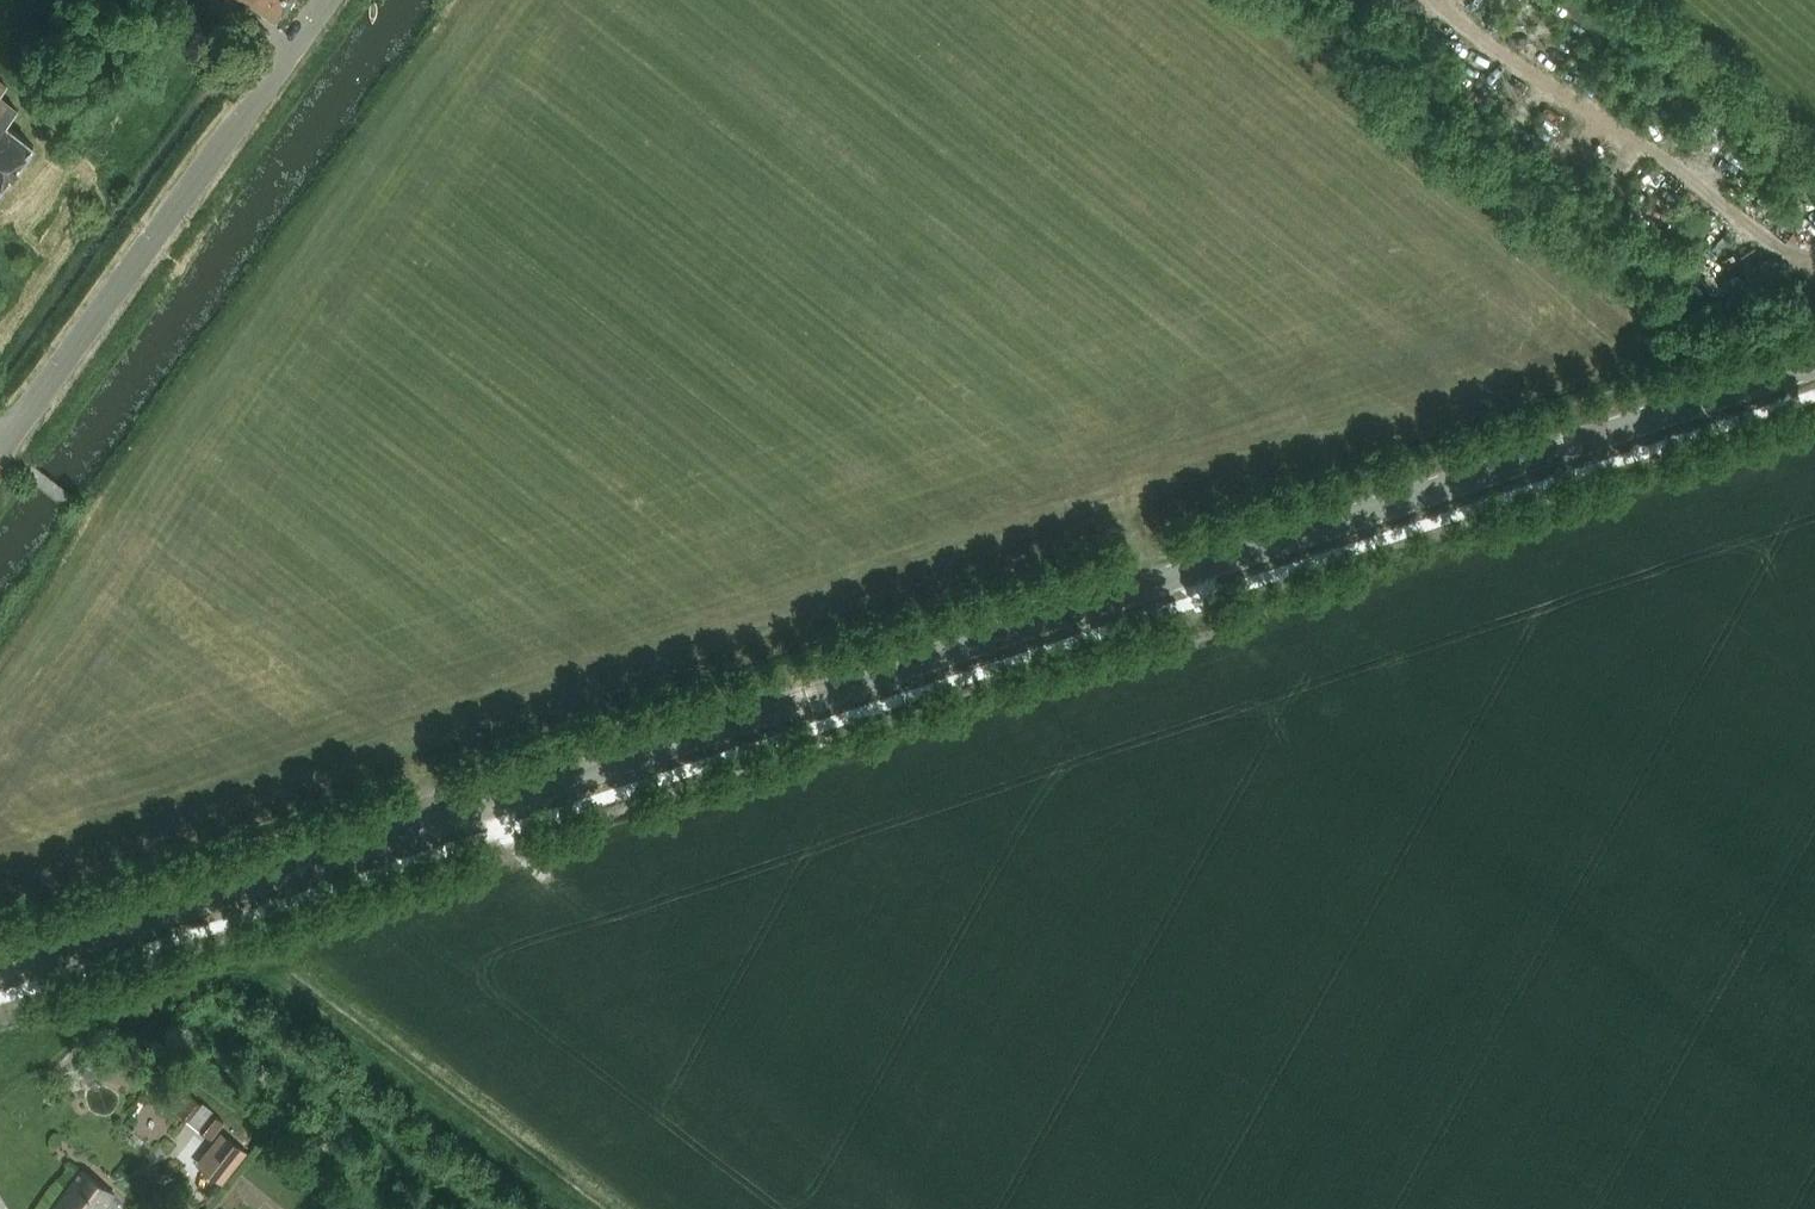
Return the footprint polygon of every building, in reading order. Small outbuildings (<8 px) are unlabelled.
[(274,24),(291,0),(241,0),(274,24)] [(33,146),(6,125),(18,110),(0,96),(0,188),(33,146)] [(191,1092),(177,1111),(189,1120),(203,1102),(191,1092)] [(212,1109),(199,1127),(213,1137),(226,1119),(212,1109)] [(225,1130),(198,1163),(224,1184),(251,1150),(225,1130)] [(114,1195),(83,1170),(53,1208),(103,1208),(114,1195)]
